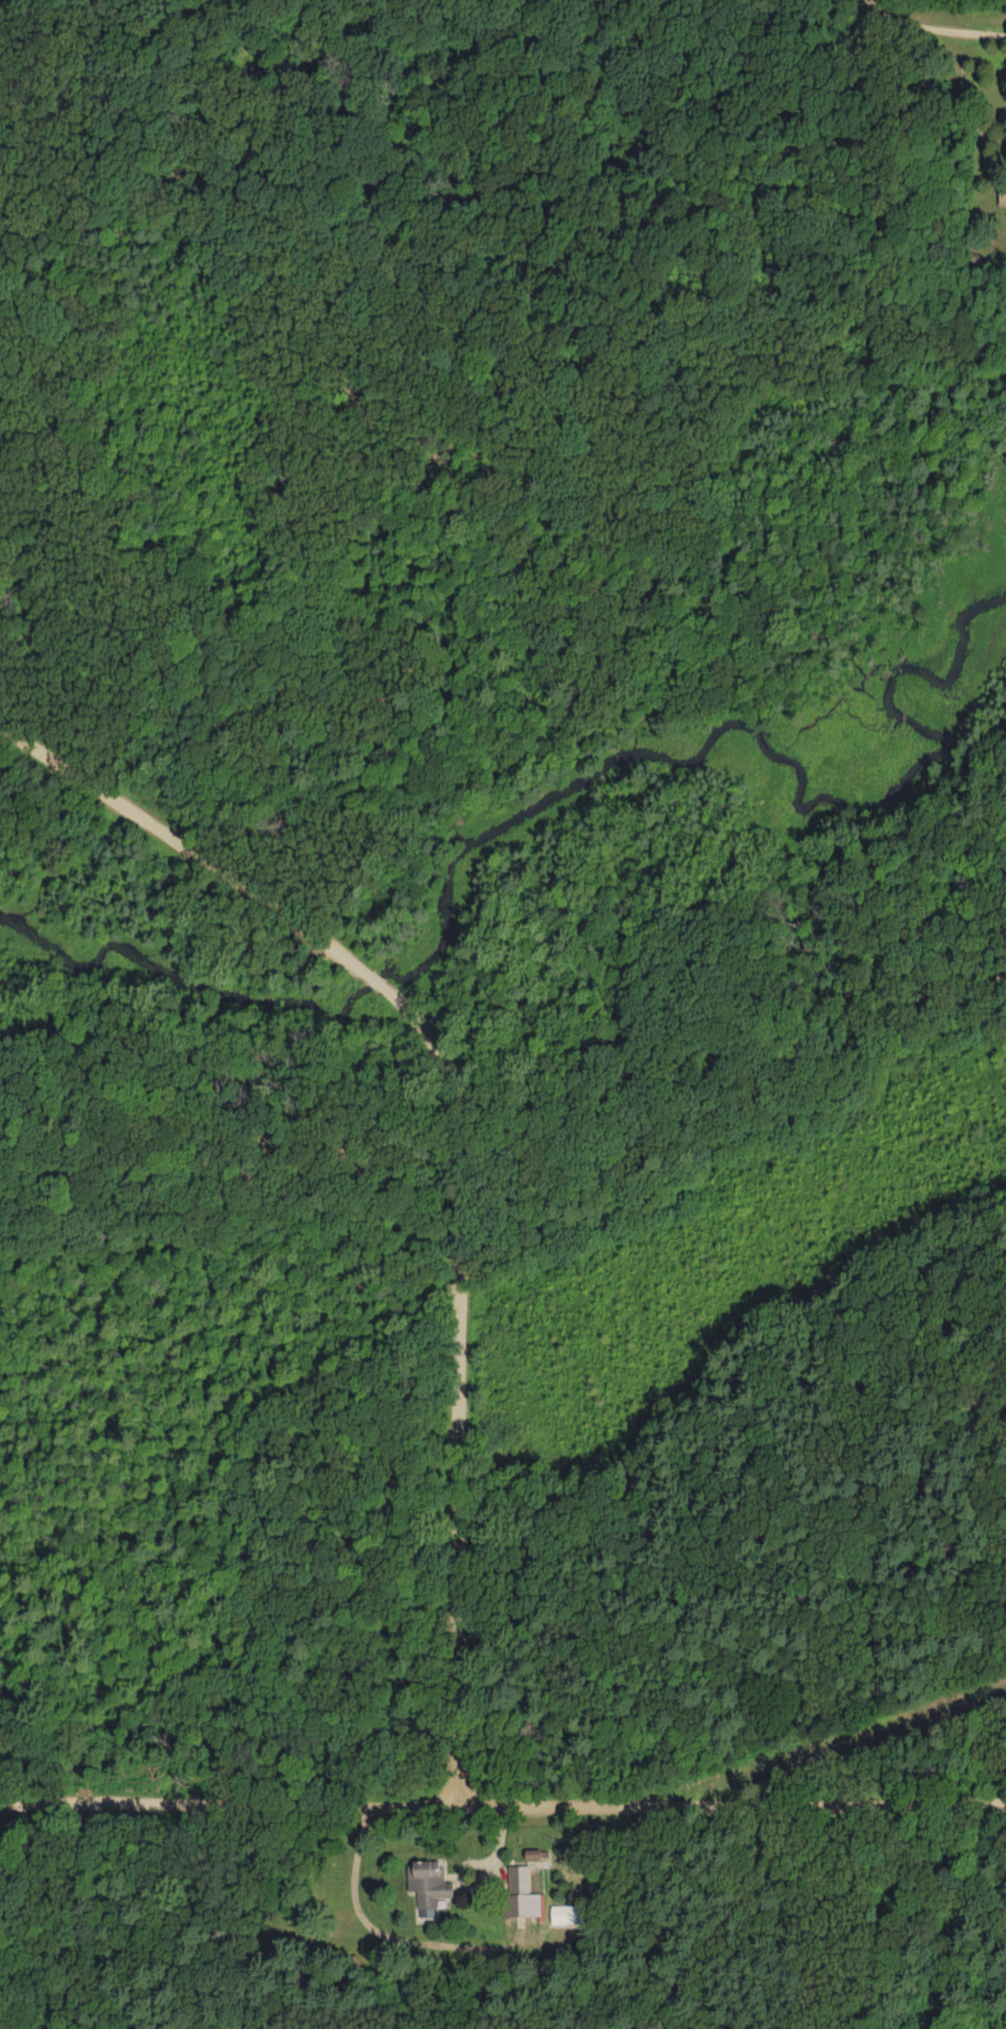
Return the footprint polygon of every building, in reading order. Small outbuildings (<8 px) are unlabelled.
[(450,1859),(413,1860),(413,1892),(421,1892),(421,1910),(441,1910),(441,1896),(461,1896),(461,1879),(450,1879),(450,1859)] [(534,1892),(534,1864),(512,1864),(512,1916),(544,1916),(544,1892),(534,1892)] [(556,1924),(594,1924),(594,1905),(556,1905),(556,1924)]
